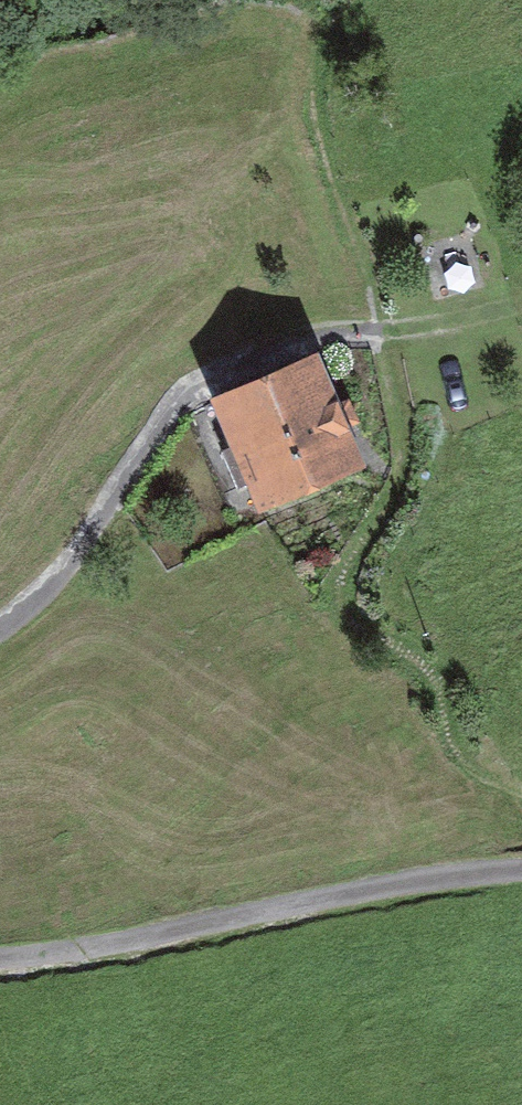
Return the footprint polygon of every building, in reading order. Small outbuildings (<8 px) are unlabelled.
[(259,523),(367,478),(320,365),(211,411),(259,523)]
